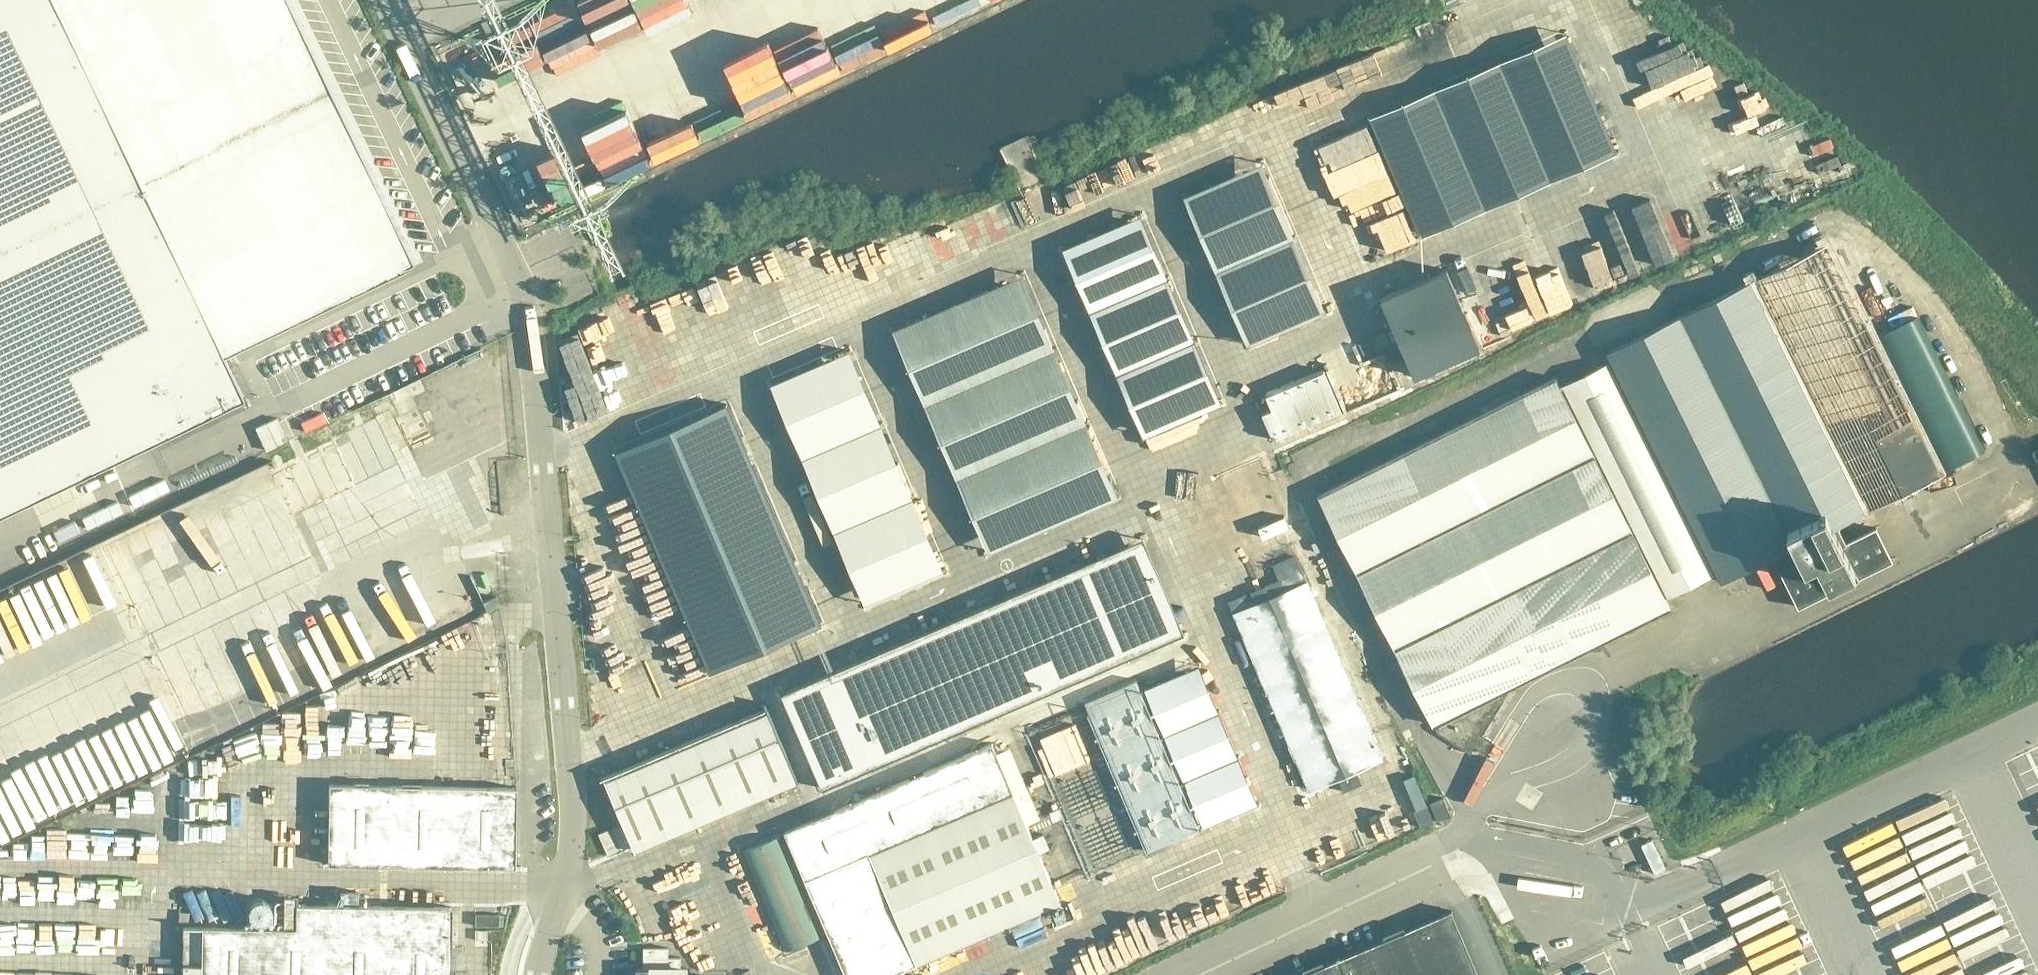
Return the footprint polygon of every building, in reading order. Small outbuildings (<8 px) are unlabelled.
[(203,416),(242,397),(52,0),(0,0),(0,513),(203,416)] [(1370,65),(1360,68),(1368,91),(1378,87),(1370,65)] [(1355,71),(1301,88),(1307,106),(1308,106),(1316,128),(1368,111),(1355,71)] [(1399,127),(1409,147),(1436,134),(1434,129),(1449,121),(1453,129),(1475,118),(1451,73),(1398,100),(1401,105),(1386,113),(1391,122),(1431,101),(1439,118),(1427,124),(1412,132),(1407,123),(1399,127)] [(1477,173),(1497,165),(1487,138),(1411,167),(1420,191),(1476,169),(1477,173)] [(1021,205),(1037,199),(1029,180),(1019,183),(1014,171),(1030,165),(1022,144),(1000,152),(1021,205)] [(1492,206),(1496,217),(1516,210),(1512,198),(1492,206)] [(1184,245),(1267,220),(1264,208),(1180,233),(1184,245)] [(1493,236),(1504,260),(1533,247),(1522,223),(1493,236)] [(1492,233),(1463,244),(1469,261),(1498,251),(1492,233)] [(1836,525),(1939,474),(1825,244),(1607,352),(1612,362),(1559,388),(1555,378),(1318,496),(1432,726),(1435,724),(1438,729),(1434,731),(1437,735),(1466,754),(1471,746),(1483,754),(1491,742),(1479,734),(1500,701),(1496,694),(1669,608),(1664,599),(1717,573),(1721,582),(1773,557),(1798,607),(1891,561),(1875,529),(1845,543),(1836,525)] [(1529,307),(1553,299),(1539,254),(1471,275),(1478,298),(1512,288),(1516,301),(1526,298),(1529,307)] [(1257,290),(1249,272),(1259,268),(1254,256),(1200,279),(1213,309),(1257,290)] [(1104,299),(1155,280),(1147,259),(1123,268),(1118,257),(1079,271),(1084,285),(1097,280),(1104,299)] [(1463,312),(1445,270),(1380,298),(1398,340),(1463,312)] [(1053,534),(1118,510),(1034,285),(896,336),(934,439),(893,454),(859,361),(779,390),(862,614),(949,583),(939,555),(951,550),(947,539),(957,535),(951,520),(968,513),(987,563),(1037,544),(1039,549),(1056,543),(1053,534)] [(1163,293),(1093,315),(1111,369),(1119,366),(1122,377),(1118,379),(1130,413),(1140,410),(1145,426),(1165,420),(1159,402),(1200,388),(1181,332),(1176,334),(1163,293)] [(1523,321),(1529,337),(1566,323),(1556,299),(1530,309),(1533,317),(1523,321)] [(1917,316),(1881,334),(1947,470),(1984,452),(1917,316)] [(1419,377),(1425,391),(1448,381),(1433,345),(1420,350),(1429,373),(1419,377)] [(1404,395),(1421,390),(1411,356),(1394,361),(1404,395)] [(1271,411),(1261,416),(1272,441),(1340,412),(1322,370),(1264,395),(1271,411)] [(709,672),(820,625),(726,403),(615,450),(709,672)] [(61,554),(53,576),(75,585),(75,617),(105,628),(40,628),(69,639),(36,651),(35,690),(133,653),(145,621),(161,663),(177,658),(166,685),(180,690),(251,664),(196,643),(180,683),(181,620),(211,609),(211,590),(270,591),(282,561),(274,540),(256,540),(256,557),(221,556),(246,491),(283,492),(317,584),(428,543),(387,433),(61,554)] [(1261,539),(1287,528),(1258,460),(1218,477),(1243,535),(1257,529),(1261,539)] [(425,485),(449,546),(499,526),(485,492),(491,490),(480,463),(425,485)] [(1229,603),(1237,621),(1309,790),(1337,778),(1343,792),(1359,785),(1353,771),(1381,759),(1295,558),(1273,567),(1279,582),(1229,603)] [(922,633),(781,694),(822,789),(1140,653),(1109,582),(1087,591),(1077,567),(941,625),(939,622),(921,630),(922,633)] [(496,594),(482,601),(486,611),(501,604),(496,594)] [(618,721),(634,713),(603,646),(587,653),(618,721)] [(1199,829),(1136,681),(1084,703),(1148,851),(1199,829)] [(216,692),(192,698),(195,709),(219,704),(216,692)] [(766,709),(603,778),(623,824),(632,846),(635,851),(797,782),(766,709)] [(1037,738),(1054,777),(1103,755),(1084,713),(1051,727),(1053,731),(1037,738)] [(1238,730),(1231,714),(1207,725),(1213,740),(1238,730)] [(785,833),(845,974),(893,974),(1060,904),(1038,853),(1035,845),(1027,826),(996,754),(992,745),(785,833)] [(327,864),(514,868),(516,788),(329,784),(327,864)] [(1429,804),(1436,822),(1449,817),(1442,799),(1429,804)] [(1426,807),(1425,807),(1413,812),(1419,828),(1419,829),(1433,823),(1426,807)] [(1384,826),(1373,829),(1380,851),(1391,847),(1384,826)] [(741,853),(761,898),(758,899),(763,909),(765,908),(772,924),(769,925),(778,945),(780,944),(784,954),(825,936),(782,835),(741,853)] [(1358,838),(1342,847),(1349,860),(1366,851),(1358,838)] [(1130,965),(1219,931),(1204,894),(1193,899),(1200,918),(1150,937),(1145,923),(1118,933),(1130,965)] [(292,904),(292,929),(201,927),(200,974),(450,974),(451,907),(292,904)] [(1450,912),(1303,974),(1476,974),(1450,912)] [(499,916),(499,915),(475,915),(475,927),(499,927),(499,926),(502,926),(502,916),(499,916)] [(184,936),(184,963),(200,963),(200,937),(184,936)] [(685,968),(679,968),(679,958),(667,958),(667,948),(643,948),(643,968),(637,968),(637,974),(685,974),(685,968)]
